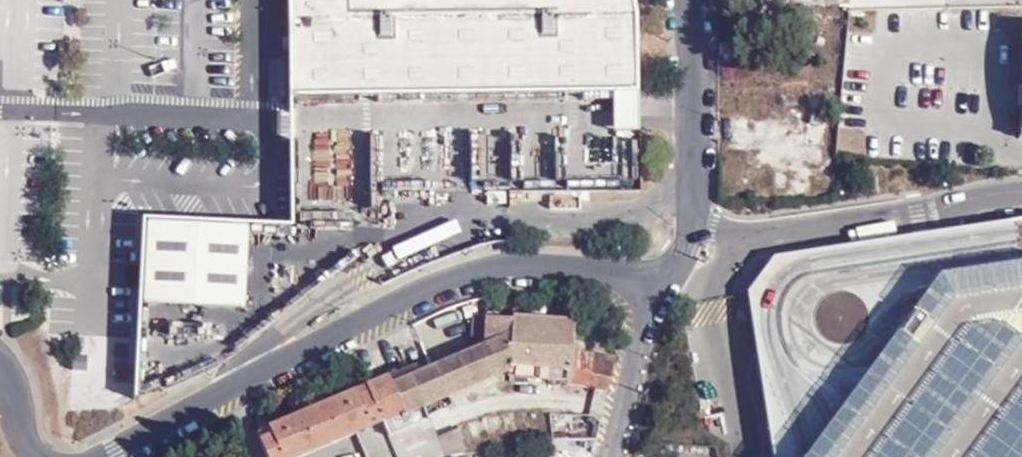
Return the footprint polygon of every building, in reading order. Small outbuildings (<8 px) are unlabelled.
[(288,97),(638,93),(635,11),(633,0),(288,0),(288,97)] [(773,258),(746,292),(770,456),(1021,456),(1021,220),(773,258)] [(241,307),(245,228),(144,223),(143,229),(140,302),(241,307)] [(386,378),(367,386),(383,427),(423,409),(431,406),(509,373),(512,321),(497,319),(497,313),(489,313),(486,344),(418,374),(389,386),(386,378)] [(509,374),(571,379),(573,353),(576,321),(512,316),(512,321),(509,373),(509,374)] [(588,384),(608,388),(615,357),(592,352),(593,355),(588,384)] [(571,379),(588,384),(593,355),(573,353),(571,379)] [(415,366),(386,378),(389,386),(418,374),(415,366)] [(383,427),(367,386),(253,433),(263,456),(304,456),(304,455),(356,433),(366,456),(395,456),(383,427)] [(420,455),(429,454),(441,453),(464,451),(460,428),(435,437),(423,409),(383,427),(395,456),(414,456),(420,455)] [(568,453),(567,442),(553,443),(554,455),(568,453)]
